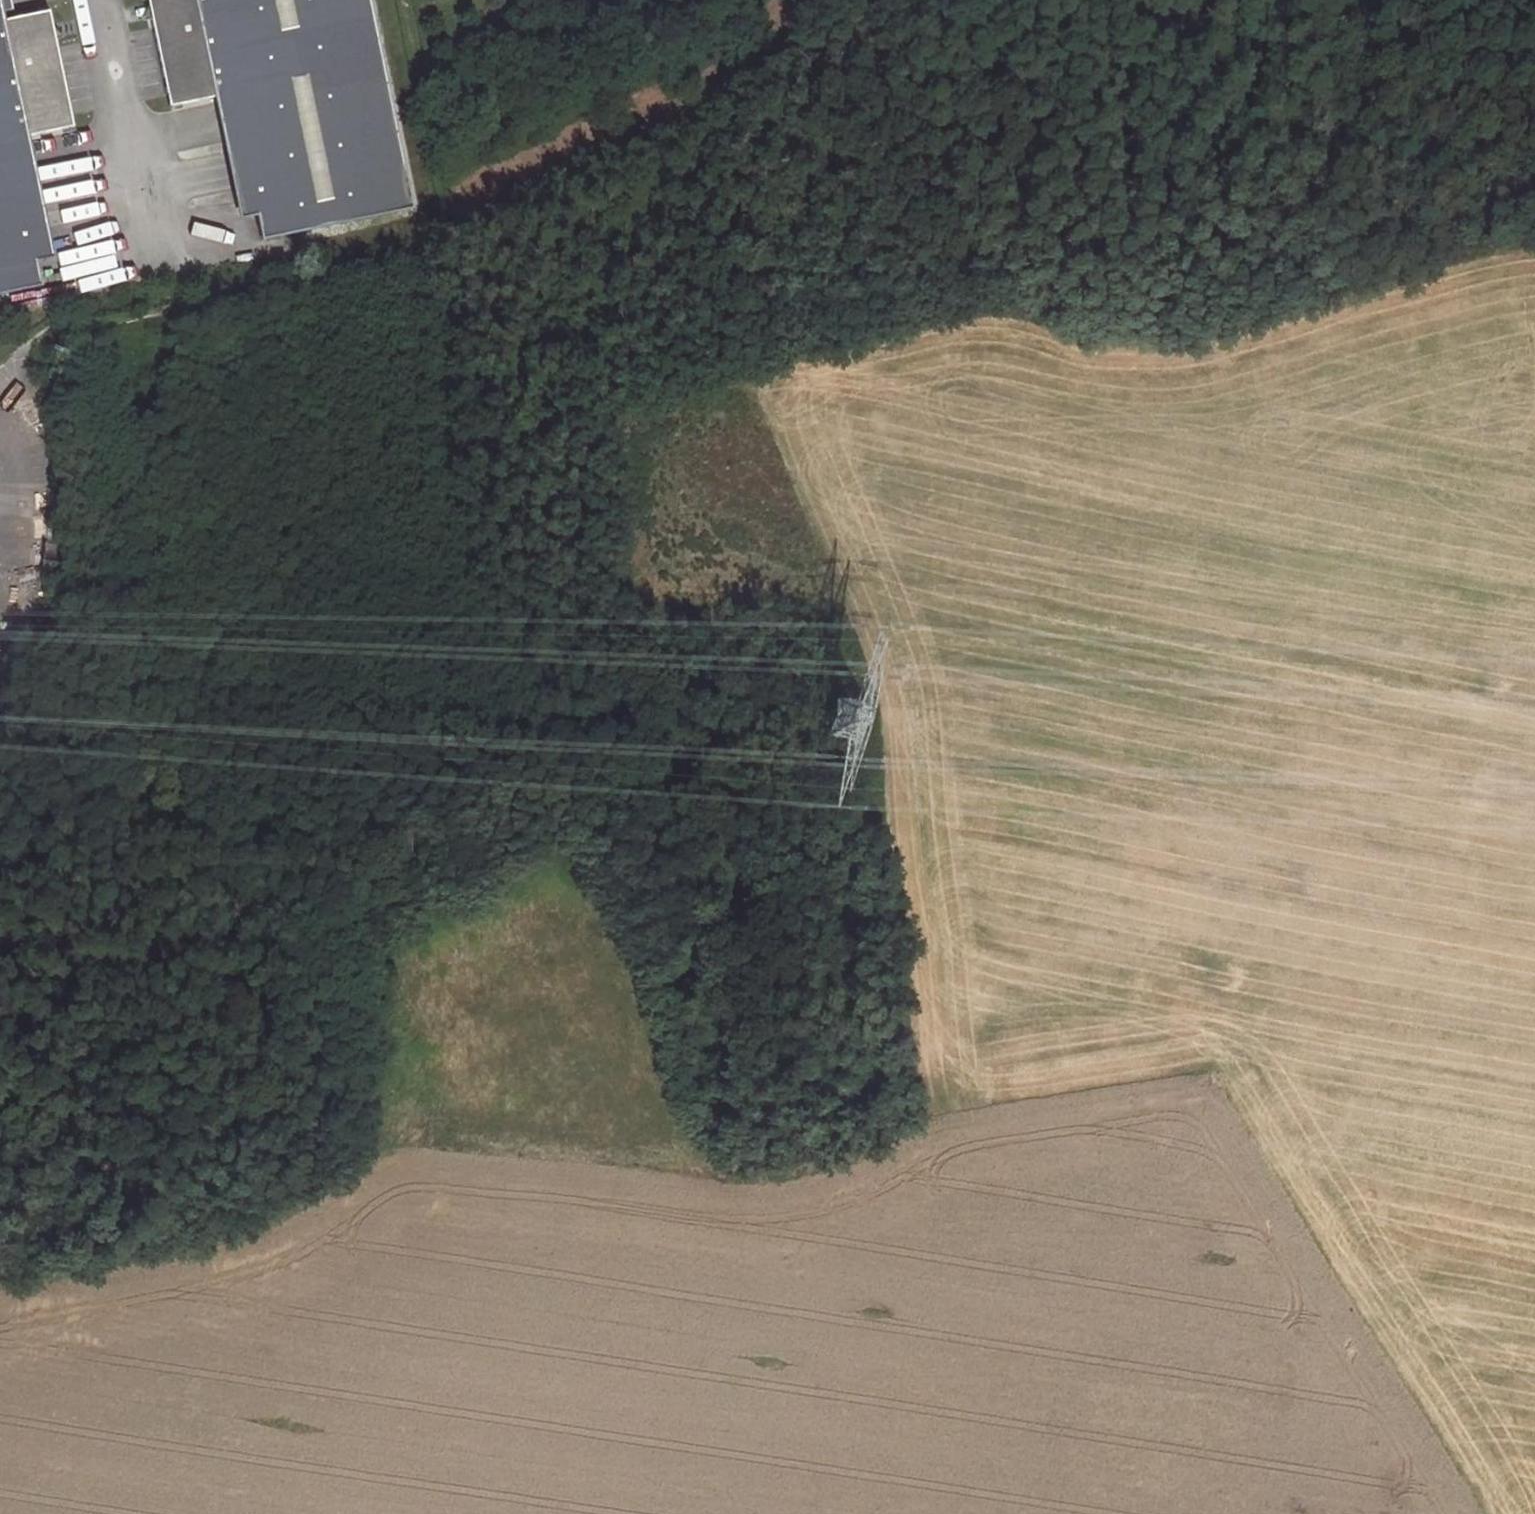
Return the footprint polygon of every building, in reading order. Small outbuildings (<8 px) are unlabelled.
[(42,288),(12,140),(74,127),(49,10),(5,19),(1,0),(0,0),(0,297),(42,288)] [(170,107),(231,94),(262,239),(412,208),(370,0),(148,0),(170,107)]
